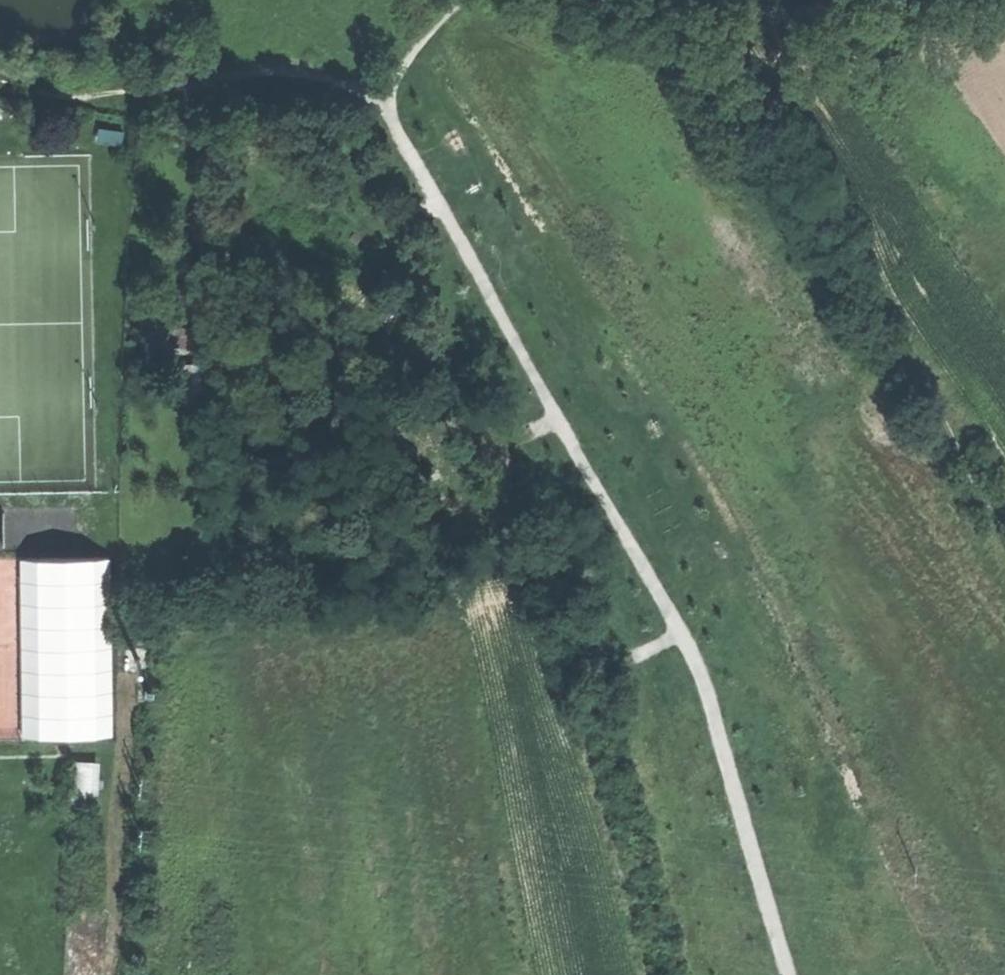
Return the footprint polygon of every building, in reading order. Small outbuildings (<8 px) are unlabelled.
[(93,145),(107,146),(107,125),(93,125),(93,145)] [(24,740),(114,739),(112,559),(22,560),(24,740)] [(99,762),(72,762),(71,809),(97,810),(99,762)]
